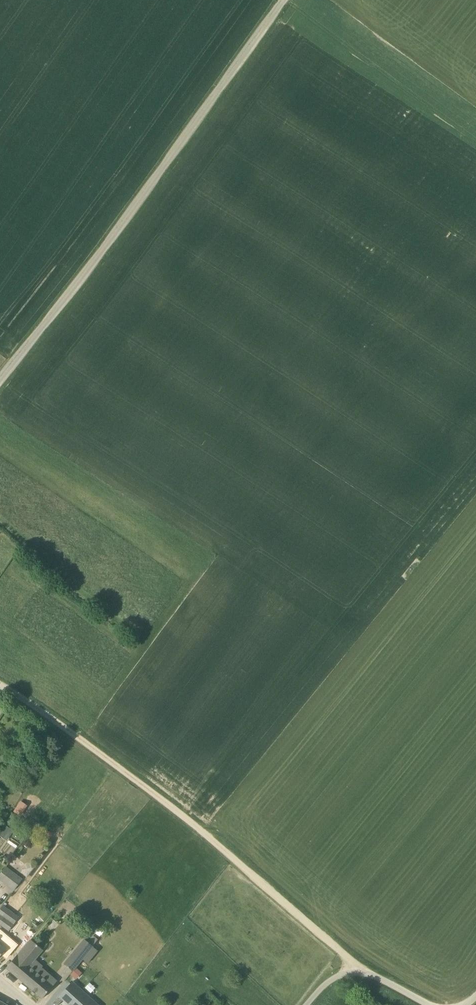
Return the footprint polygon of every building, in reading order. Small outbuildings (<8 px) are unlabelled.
[(21,815),(27,804),(20,800),(14,811),(21,815)] [(7,841),(14,831),(6,826),(0,834),(0,836),(7,841)] [(22,879),(6,867),(0,875),(0,881),(14,891),(22,879)] [(19,917),(3,905),(0,909),(0,925),(9,931),(19,917)] [(93,945),(98,938),(89,932),(84,938),(93,945)] [(76,969),(83,960),(94,947),(84,939),(64,963),(74,972),(76,969)] [(34,960),(42,951),(30,941),(17,956),(7,968),(43,998),(53,986),(57,981),(42,968),(42,967),(34,960)] [(74,972),(71,975),(76,980),(82,973),(76,969),(74,972)] [(82,990),(73,982),(53,1003),(55,1004),(58,1004),(63,1000),(68,1004),(69,1004),(82,990)] [(90,983),(85,988),(89,992),(94,987),(90,983)] [(92,998),(82,990),(69,1004),(86,1004),(92,998)]
